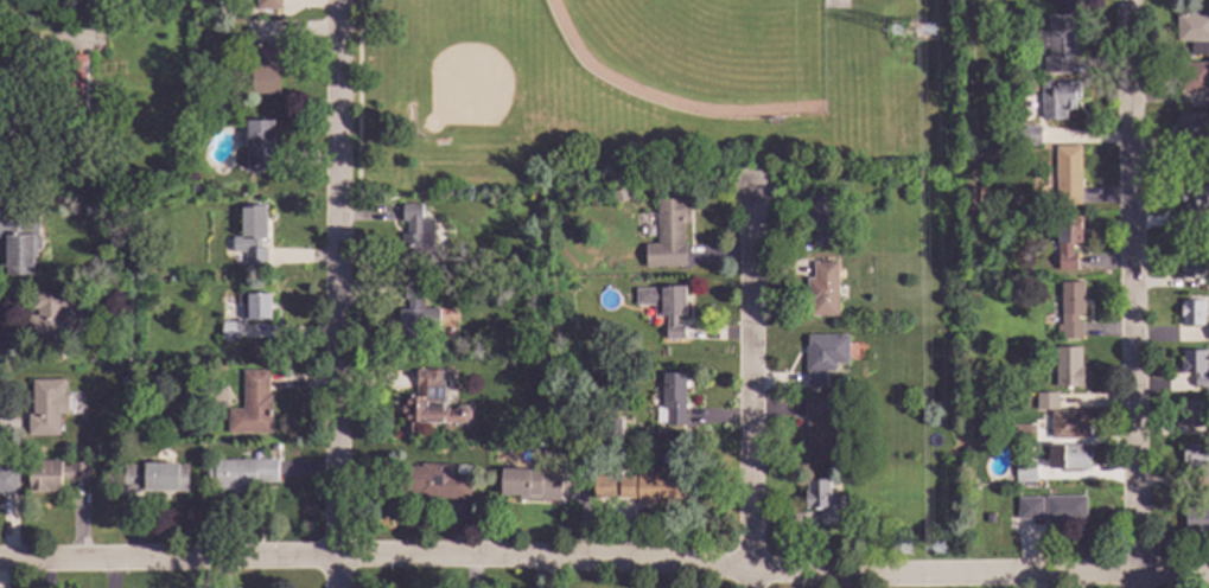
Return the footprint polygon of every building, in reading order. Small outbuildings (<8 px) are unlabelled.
[(79,17),(101,18),(101,0),(79,0),(79,17)] [(255,9),(255,0),(280,0),(280,11),(255,9)] [(1176,14),(1208,14),(1208,57),(1189,57),(1189,43),(1176,43),(1176,14)] [(1075,57),(1068,57),(1069,74),(1043,74),(1043,58),(1048,58),(1046,47),(1037,47),(1037,32),(1046,31),(1046,15),(1075,15),(1075,57)] [(281,75),(275,75),(275,77),(280,77),(280,95),(250,95),(250,75),(249,75),(249,45),(281,45),(281,75)] [(85,121),(61,121),(59,65),(65,65),(65,56),(85,56),(85,121)] [(1176,64),(1208,64),(1208,91),(1176,91),(1176,64)] [(1051,84),(1080,83),(1080,98),(1075,98),(1075,110),(1064,110),(1064,121),(1041,121),(1041,82),(1051,82),(1051,84)] [(1204,116),(1208,116),(1208,133),(1204,133),(1204,141),(1197,141),(1197,151),(1201,151),(1201,167),(1181,167),(1181,151),(1184,151),(1184,141),(1177,141),(1177,114),(1204,114),(1204,116)] [(272,136),(279,136),(279,170),(244,170),(246,122),(272,122),(272,136)] [(1039,146),(1010,146),(1010,127),(1039,127),(1039,146)] [(1081,207),(1055,207),(1055,186),(1048,186),(1048,172),(1055,172),(1054,147),(1080,147),(1081,207)] [(990,159),(972,159),(972,149),(990,148),(990,159)] [(201,193),(189,193),(189,185),(199,185),(201,193)] [(1205,211),(1183,211),(1183,203),(1179,203),(1179,196),(1183,196),(1183,187),(1205,187),(1205,211)] [(683,210),(688,210),(688,223),(681,224),(682,243),(683,243),(685,267),(644,268),(644,245),(656,244),(655,199),(682,199),(683,210)] [(420,219),(433,219),(433,262),(401,261),(401,235),(406,235),(406,222),(401,222),(401,205),(420,205),(420,219)] [(265,239),(260,239),(260,249),(265,248),(265,266),(243,266),(243,253),(231,253),(231,237),(240,237),(240,207),(265,207),(265,239)] [(5,267),(0,267),(0,250),(0,213),(37,213),(38,237),(40,237),(40,250),(34,250),(34,258),(31,258),(31,276),(5,276),(5,267)] [(1081,244),(1071,244),(1071,254),(1075,254),(1075,270),(1057,270),(1057,255),(1056,255),(1056,220),(1081,220),(1081,244)] [(653,237),(644,237),(643,226),(653,226),(653,237)] [(1202,276),(1194,276),(1194,280),(1188,280),(1188,276),(1181,276),(1181,271),(1179,271),(1179,262),(1181,262),(1181,253),(1201,253),(1202,276)] [(836,318),(808,318),(808,306),(806,306),(806,279),(813,279),(812,263),(836,263),(836,318)] [(1082,315),(1075,315),(1075,321),(1080,321),(1080,339),(1061,339),(1061,283),(1082,283),(1082,315)] [(422,311),(438,311),(438,331),(422,331),(422,347),(400,347),(400,328),(397,328),(397,312),(400,312),(400,309),(407,309),(407,300),(403,300),(403,287),(422,287),(422,311)] [(683,317),(674,317),(674,326),(682,326),(683,340),(664,340),(664,326),(666,326),(666,318),(653,318),(653,306),(634,306),(634,289),(660,289),(660,287),(683,287),(683,317)] [(78,319),(69,319),(69,340),(27,341),(27,317),(36,317),(36,311),(30,311),(30,293),(78,293),(78,319)] [(268,320),(242,320),(242,311),(244,311),(244,305),(236,305),(236,295),(268,295),(268,320)] [(1202,307),(1203,307),(1203,312),(1202,312),(1202,326),(1182,326),(1182,317),(1179,317),(1179,306),(1182,306),(1182,302),(1190,301),(1190,296),(1202,296),(1202,307)] [(237,340),(221,340),(221,322),(237,322),(237,340)] [(847,364),(834,364),(834,371),(825,371),(825,386),(806,386),(806,372),(803,372),(803,347),(807,347),(806,335),(847,335),(847,364)] [(1080,368),(1082,368),(1082,388),(1055,388),(1055,349),(1080,349),(1080,368)] [(1200,377),(1208,377),(1208,388),(1192,388),(1192,373),(1181,373),(1181,360),(1182,360),(1182,352),(1204,352),(1204,366),(1205,366),(1205,373),(1200,373),(1200,377)] [(441,411),(452,411),(457,407),(464,407),(470,411),(469,418),(464,423),(432,424),(433,429),(425,429),(425,423),(415,423),(414,434),(403,434),(403,418),(401,418),(401,405),(403,405),(405,396),(414,396),(414,370),(443,371),(441,411)] [(266,396),(269,396),(269,434),(227,434),(227,410),(241,410),(241,372),(266,372),(266,396)] [(683,382),(687,382),(687,389),(683,389),(683,426),(664,426),(664,423),(655,423),(655,408),(661,408),(661,375),(683,375),(683,382)] [(63,400),(58,400),(58,437),(26,437),(26,415),(31,415),(31,381),(63,381),(63,400)] [(1057,410),(1036,410),(1035,394),(1057,394),(1057,410)] [(1205,423),(1181,423),(1181,410),(1183,410),(1183,401),(1205,401),(1205,423)] [(827,417),(832,417),(832,455),(806,455),(806,418),(803,418),(803,402),(827,402),(827,417)] [(1084,440),(1050,440),(1050,413),(1084,413),(1084,440)] [(619,440),(598,440),(598,416),(621,416),(619,440)] [(1033,445),(1012,445),(1012,426),(1033,426),(1033,445)] [(1207,475),(1208,475),(1208,486),(1195,486),(1194,475),(1198,475),(1198,469),(1188,469),(1188,462),(1182,462),(1182,445),(1208,445),(1208,469),(1207,469),(1207,475)] [(1088,469),(1046,471),(1046,460),(1039,460),(1039,447),(1048,447),(1048,446),(1088,446),(1088,469)] [(275,482),(254,484),(254,488),(246,488),(246,491),(214,492),(212,486),(206,486),(206,466),(212,466),(212,461),(275,460),(275,482)] [(61,468),(68,468),(68,464),(89,465),(89,482),(69,482),(69,480),(59,480),(59,493),(28,493),(28,461),(61,462),(61,468)] [(1035,482),(1032,482),(1032,486),(1014,486),(1014,461),(1035,461),(1035,482)] [(452,465),(452,474),(454,474),(454,466),(467,466),(467,475),(469,475),(467,500),(413,498),(413,494),(397,494),(399,466),(419,467),(419,464),(452,465)] [(186,493),(123,492),(123,466),(186,466),(186,493)] [(1,496),(0,496),(0,468),(17,468),(17,497),(1,497),(1,496)] [(541,472),(541,477),(559,477),(559,501),(517,500),(517,497),(501,496),(501,471),(541,472)] [(664,482),(682,482),(682,499),(666,499),(666,504),(636,504),(636,499),(618,499),(618,478),(636,478),(636,474),(664,474),(664,482)] [(613,499),(592,499),(592,477),(613,478),(613,499)] [(828,497),(842,496),(842,507),(840,507),(840,525),(820,525),(820,509),(804,510),(804,492),(806,492),(806,480),(828,480),(828,497)] [(1084,522),(1043,522),(1043,497),(1084,497),(1084,522)] [(1042,520),(1016,520),(1016,498),(1042,498),(1042,520)] [(1183,507),(1208,507),(1208,533),(1184,532),(1183,507)] [(993,524),(985,524),(985,514),(993,514),(993,524)]
